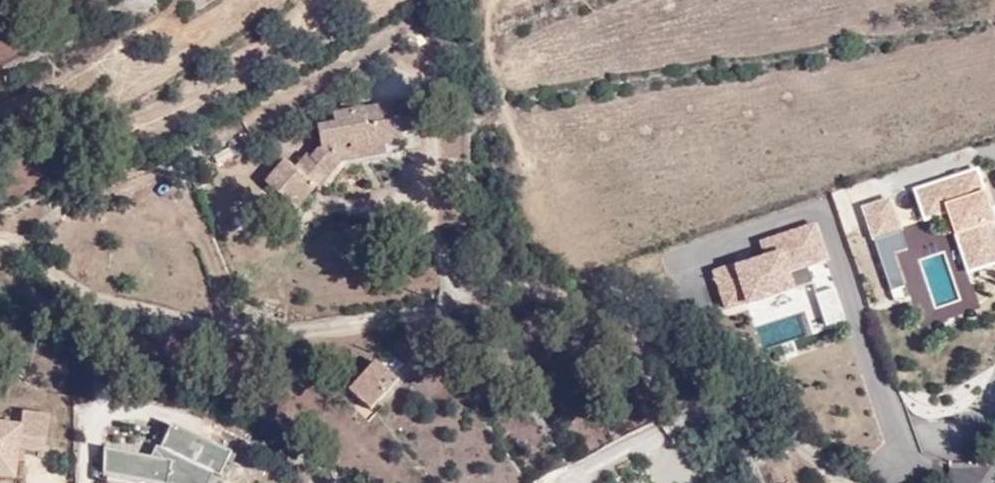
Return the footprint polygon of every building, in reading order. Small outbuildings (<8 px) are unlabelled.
[(353,153),(383,148),(403,145),(402,134),(414,132),(408,103),(315,122),(320,152),(312,158),(306,152),(292,167),(287,161),(273,173),(279,180),(272,185),(297,210),(342,165),(353,153)] [(250,136),(227,146),(236,164),(258,156),(250,136)] [(384,159),(383,148),(353,153),(342,165),(384,159)] [(912,189),(923,222),(947,215),(966,272),(994,263),(994,226),(975,166),(912,189)] [(889,200),(862,208),(872,241),(902,231),(889,200)] [(763,256),(711,272),(724,312),(795,290),(789,274),(830,261),(816,223),(758,240),(763,256)] [(825,326),(845,320),(835,287),(814,293),(825,326)] [(391,382),(367,363),(344,390),(365,408),(391,382)] [(0,424),(0,477),(16,479),(20,449),(49,455),(52,417),(25,413),(21,427),(0,424)] [(173,425),(161,451),(157,449),(153,460),(104,449),(104,480),(121,482),(220,482),(231,456),(173,425)]
